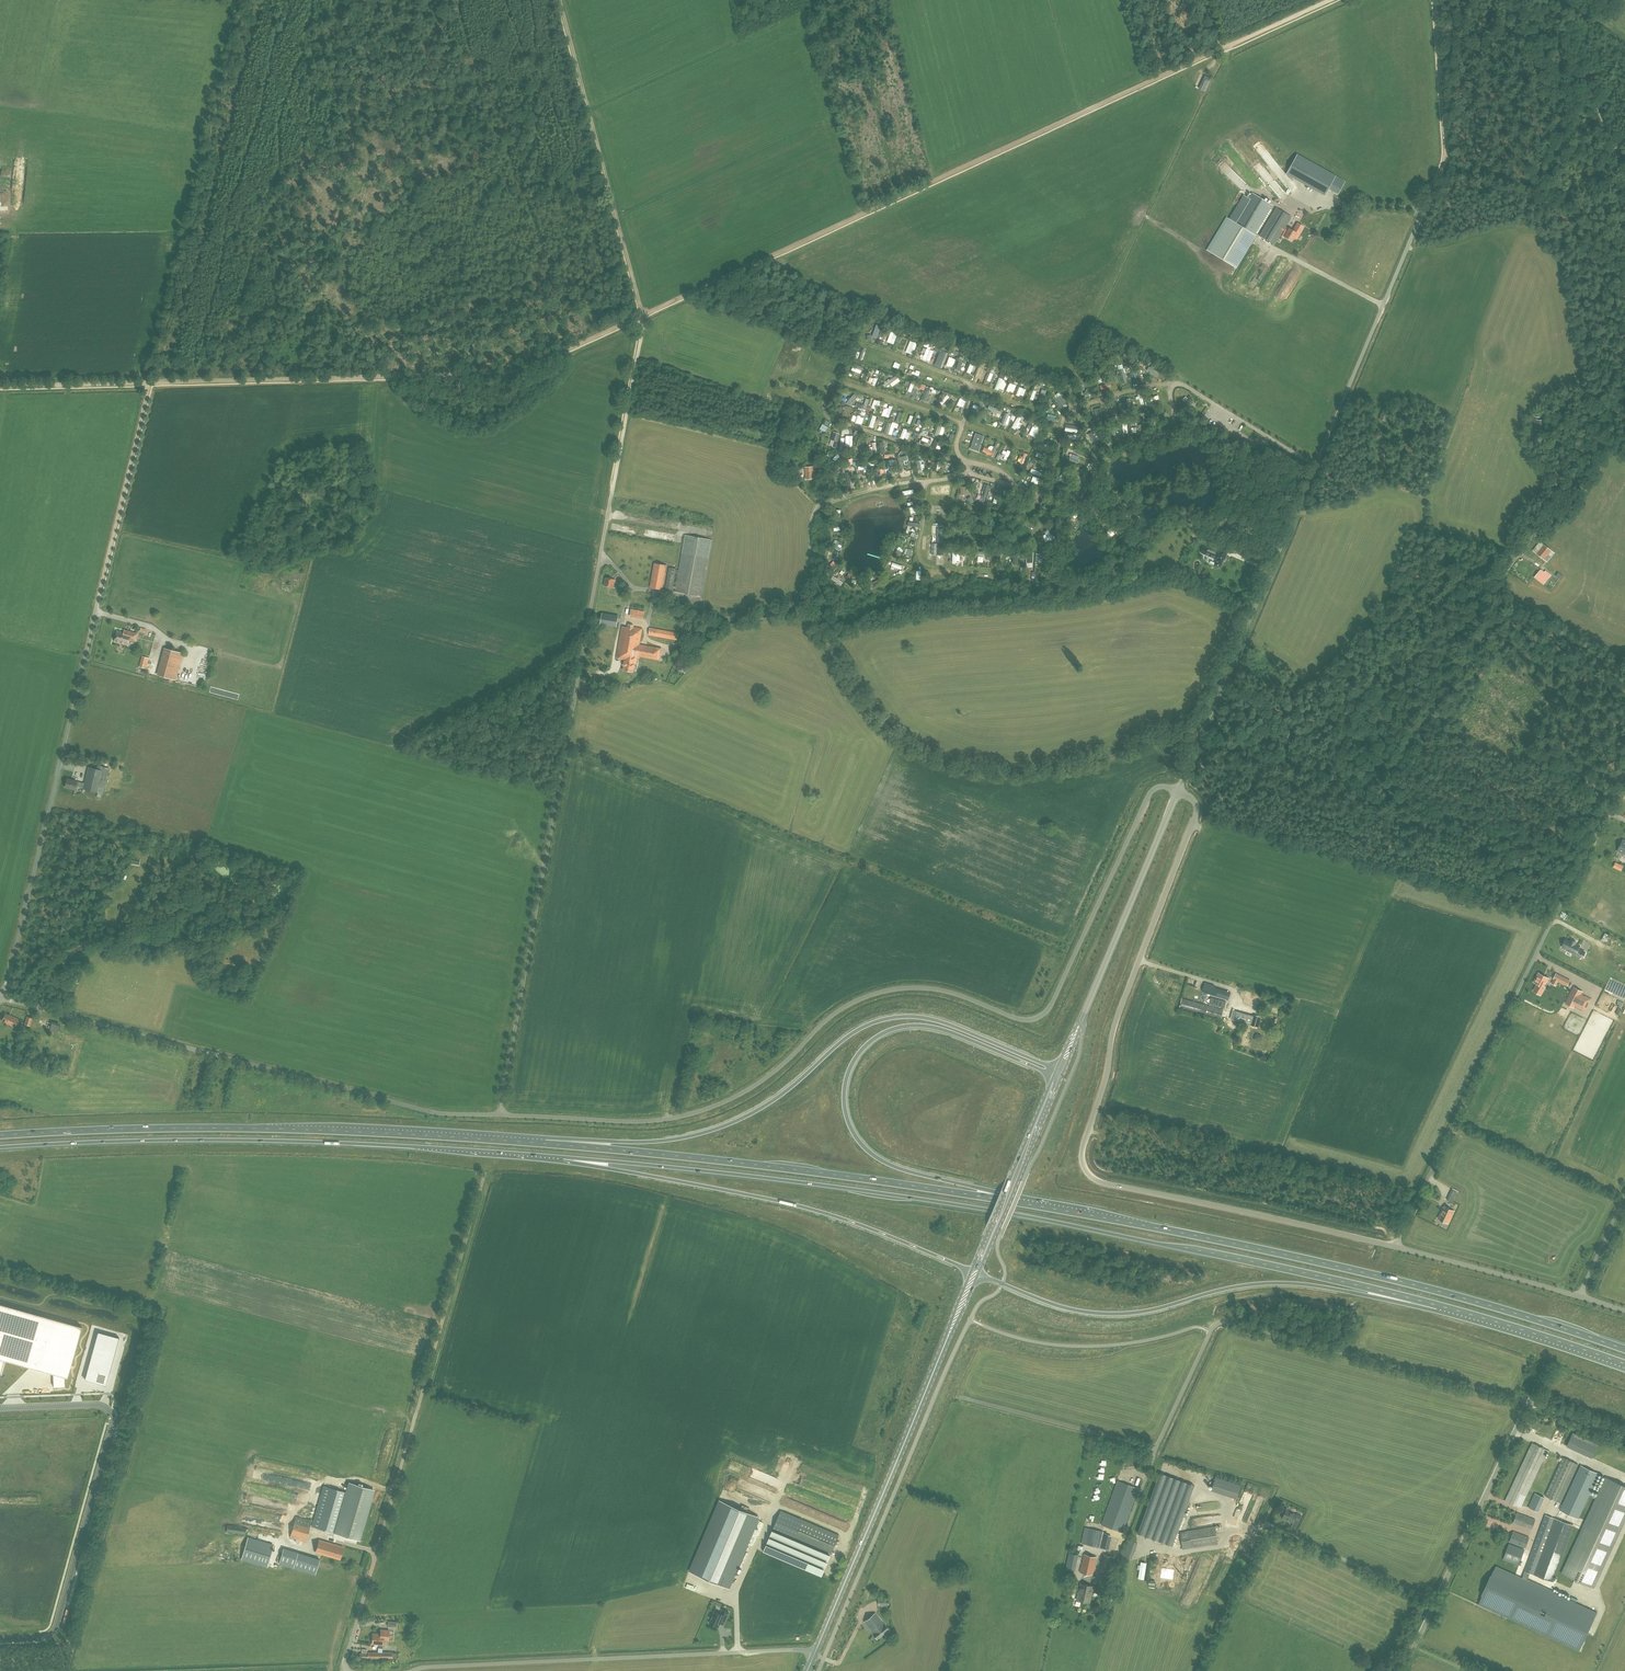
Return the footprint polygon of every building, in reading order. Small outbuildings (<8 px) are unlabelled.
[(1211,79),(1205,76),(1199,88),(1205,91),(1211,79)] [(1339,191),(1345,181),(1297,155),(1293,163),(1287,174),(1325,195),(1330,186),(1338,190),(1339,191)] [(1290,158),(1283,168),(1286,170),(1293,160),(1290,158)] [(1230,219),(1254,234),(1272,205),(1252,193),(1249,198),(1244,195),(1238,205),(1230,219)] [(1274,244),(1280,235),(1284,238),(1284,237),(1292,241),(1294,237),(1297,238),(1304,226),(1298,223),(1293,230),(1289,228),(1285,226),(1291,217),(1276,208),(1260,236),(1274,244)] [(1207,250),(1235,267),(1255,235),(1254,234),(1230,219),(1227,217),(1207,250)] [(872,339),(880,340),(881,329),(874,328),(872,339)] [(896,345),(900,334),(893,331),(889,342),(896,345)] [(908,353),(916,355),(919,343),(912,341),(908,353)] [(925,360),(932,362),(936,351),(929,348),(925,360)] [(946,364),(950,354),(944,352),(940,362),(946,364)] [(961,359),(959,369),(965,370),(967,360),(961,359)] [(968,374),(972,375),(976,365),(972,364),(968,374)] [(877,374),(870,377),(873,384),(880,382),(877,374)] [(1006,392),(1010,381),(1001,378),(997,389),(1006,392)] [(1022,398),(1023,396),(1026,397),(1028,390),(1022,387),(1018,396),(1022,398)] [(1032,400),(1037,402),(1040,393),(1036,391),(1032,400)] [(1190,394),(1182,402),(1186,407),(1194,399),(1190,394)] [(942,403),(945,406),(952,397),(949,395),(942,403)] [(877,410),(875,413),(879,414),(884,402),(876,399),(873,408),(877,410)] [(907,420),(909,422),(907,427),(911,429),(916,417),(910,414),(907,420)] [(878,420),(882,421),(883,418),(875,415),(871,427),(876,428),(878,420)] [(860,416),(860,417),(855,416),(854,421),(864,424),(866,417),(860,416)] [(1538,417),(1534,417),(1534,421),(1535,421),(1534,427),(1536,427),(1536,429),(1542,430),(1543,421),(1539,421),(1539,419),(1538,418),(1538,417)] [(1020,430),(1024,424),(1019,420),(1015,427),(1020,430)] [(888,433),(894,435),(896,428),(900,429),(901,424),(891,421),(888,433)] [(902,438),(907,440),(910,430),(906,428),(902,438)] [(979,451),(984,436),(976,433),(971,448),(979,451)] [(1027,453),(1025,457),(1022,456),(1020,462),(1027,464),(1030,455),(1027,453)] [(924,464),(924,460),(919,460),(919,471),(927,471),(926,464),(924,464)] [(806,479),(814,479),(813,466),(805,467),(806,479)] [(984,493),(988,495),(992,486),(988,484),(984,493)] [(676,569),(669,567),(665,590),(672,591),(673,588),(675,588),(675,591),(702,597),(713,540),(685,535),(679,570),(676,570),(676,569)] [(1548,562),(1555,553),(1540,541),(1533,550),(1548,562)] [(1225,554),(1228,547),(1222,545),(1219,553),(1204,547),(1202,552),(1217,559),(1215,564),(1221,566),(1224,559),(1226,554),(1225,554)] [(901,555),(903,551),(904,549),(898,546),(895,551),(901,555)] [(663,590),(667,565),(655,563),(650,587),(663,590)] [(1544,584),(1551,574),(1546,570),(1544,572),(1541,569),(1535,577),(1544,584)] [(615,582),(615,579),(606,578),(604,586),(613,587),(614,582),(615,582)] [(631,617),(645,619),(647,611),(633,609),(631,617)] [(602,613),(600,624),(617,627),(619,615),(602,613)] [(625,659),(623,670),(633,671),(634,666),(637,667),(638,662),(636,662),(638,656),(659,660),(661,648),(640,644),(643,628),(634,627),(634,625),(629,624),(628,627),(622,626),(616,658),(625,659)] [(654,626),(653,628),(650,627),(649,635),(677,640),(679,633),(658,629),(658,627),(654,626)] [(117,631),(114,641),(128,645),(130,638),(136,639),(137,633),(126,630),(126,633),(117,631)] [(183,653),(167,649),(159,675),(175,680),(183,653)] [(107,780),(101,778),(103,770),(89,767),(84,783),(77,781),(67,778),(65,787),(75,789),(76,786),(83,788),(83,789),(98,792),(98,793),(103,794),(107,780)] [(1584,946),(1587,937),(1581,935),(1578,944),(1584,946)] [(1583,948),(1593,954),(1599,943),(1589,938),(1583,948)] [(1569,941),(1566,940),(1563,947),(1565,948),(1568,949),(1567,950),(1573,953),(1580,956),(1581,954),(1582,954),(1582,953),(1583,951),(1578,949),(1580,946),(1576,944),(1576,942),(1571,940),(1570,942),(1569,941)] [(1547,982),(1549,978),(1539,973),(1537,977),(1536,977),(1535,979),(1534,982),(1538,984),(1533,991),(1541,995),(1545,987),(1544,986),(1546,982),(1547,982)] [(1571,985),(1597,996),(1602,986),(1576,974),(1571,985)] [(64,986),(68,988),(68,989),(73,991),(76,984),(66,980),(64,986)] [(1231,992),(1215,987),(1215,986),(1205,982),(1202,991),(1207,993),(1228,1000),(1231,992)] [(1574,987),(1566,1003),(1574,1008),(1575,1006),(1585,1011),(1591,999),(1581,994),(1583,991),(1574,987)] [(1211,1006),(1208,1017),(1221,1021),(1224,1009),(1211,1006)] [(1241,1014),(1234,1012),(1232,1019),(1239,1021),(1239,1019),(1252,1022),(1251,1024),(1258,1026),(1260,1018),(1253,1017),(1241,1014)] [(18,1019),(11,1015),(11,1016),(5,1013),(2,1020),(6,1022),(6,1023),(15,1027),(18,1019)] [(27,1016),(25,1021),(25,1024),(31,1026),(31,1023),(33,1018),(27,1016)] [(39,1024),(46,1027),(45,1029),(50,1030),(57,1032),(60,1024),(52,1021),(48,1020),(40,1018),(39,1024)] [(700,1116),(692,1113),(688,1126),(696,1129),(700,1116)] [(17,1197),(29,1201),(33,1188),(20,1185),(17,1197)] [(1453,1188),(1452,1189),(1447,1199),(1453,1202),(1459,1191),(1453,1188)] [(1449,1223),(1452,1216),(1454,1211),(1444,1206),(1442,1211),(1443,1212),(1439,1219),(1449,1223)] [(1,1372),(5,1360),(6,1360),(53,1373),(54,1386),(65,1386),(65,1376),(68,1377),(82,1326),(0,1303),(0,1372),(1,1372)] [(88,1369),(85,1379),(96,1382),(106,1385),(111,1369),(112,1364),(114,1359),(115,1353),(120,1337),(109,1334),(98,1332),(94,1348),(92,1353),(90,1361),(88,1369)] [(939,1432),(940,1428),(928,1424),(926,1429),(937,1434),(937,1436),(945,1439),(947,1435),(939,1432)] [(1573,1433),(1567,1446),(1592,1458),(1598,1444),(1597,1444),(1573,1433)] [(1548,1450),(1532,1443),(1505,1501),(1521,1508),(1548,1450)] [(914,1457),(912,1464),(923,1468),(926,1462),(914,1457)] [(1579,1464),(1563,1457),(1545,1496),(1561,1503),(1579,1464)] [(1605,1458),(1599,1460),(1602,1465),(1604,1471),(1615,1466),(1611,1458),(1606,1461),(1605,1458)] [(1581,1465),(1560,1510),(1579,1518),(1599,1474),(1581,1465)] [(1161,1473),(1138,1533),(1173,1546),(1196,1486),(1161,1473)] [(1217,1476),(1212,1489),(1238,1497),(1243,1483),(1217,1476)] [(1606,1477),(1562,1573),(1594,1588),(1624,1521),(1624,1486),(1606,1477)] [(1123,1533),(1139,1489),(1117,1481),(1101,1525),(1123,1533)] [(324,1486),(312,1526),(337,1533),(359,1540),(374,1490),(351,1483),(348,1493),(324,1486)] [(1529,1507),(1538,1511),(1544,1497),(1535,1493),(1529,1507)] [(720,1500),(690,1571),(729,1588),(751,1535),(759,1517),(746,1511),(748,1507),(743,1505),(742,1510),(730,1505),(720,1500)] [(822,1576),(839,1535),(781,1510),(772,1531),(763,1551),(822,1576)] [(1299,1520),(1301,1515),(1297,1513),(1296,1515),(1292,1512),(1286,1510),(1282,1518),(1293,1523),(1295,1519),(1299,1520)] [(969,1515),(962,1512),(959,1520),(967,1522),(969,1515)] [(1532,1530),(1535,1519),(1517,1513),(1514,1523),(1532,1530)] [(1554,1581),(1574,1526),(1545,1515),(1525,1571),(1554,1581)] [(290,1537),(306,1542),(312,1521),(296,1516),(290,1537)] [(272,1562),(278,1541),(212,1522),(205,1543),(249,1556),(249,1555),(272,1562)] [(1085,1527),(1082,1543),(1086,1544),(1099,1547),(1108,1549),(1111,1536),(1102,1534),(1103,1531),(1085,1527)] [(1218,1544),(1215,1527),(1180,1532),(1183,1549),(1218,1544)] [(1514,1532),(1510,1542),(1526,1548),(1529,1537),(1514,1532)] [(974,1550),(976,1536),(968,1534),(966,1549),(974,1550)] [(1136,1557),(1138,1540),(1129,1539),(1128,1557),(1136,1557)] [(340,1559),(344,1547),(319,1540),(316,1552),(340,1559)] [(1525,1550),(1509,1544),(1503,1559),(1519,1565),(1525,1550)] [(280,1563),(279,1563),(294,1568),(298,1553),(284,1548),(280,1563)] [(1069,1553),(1066,1569),(1074,1571),(1078,1555),(1069,1553)] [(1097,1557),(1084,1554),(1080,1572),(1092,1575),(1097,1557)] [(1104,1554),(1100,1570),(1109,1573),(1113,1556),(1104,1554)] [(1174,1578),(1178,1558),(1164,1556),(1161,1576),(1174,1578)] [(317,1574),(320,1563),(298,1557),(295,1568),(317,1574)] [(981,1562),(978,1570),(994,1576),(998,1564),(987,1560),(985,1563),(981,1562)] [(1146,1561),(1139,1560),(1138,1574),(1144,1574),(1146,1561)] [(1580,1650),(1597,1612),(1521,1578),(1522,1575),(1519,1574),(1518,1576),(1496,1567),(1478,1605),(1580,1650)] [(1090,1603),(1093,1586),(1080,1583),(1077,1600),(1090,1603)] [(866,1601),(868,1594),(857,1591),(855,1597),(866,1601)] [(889,1606),(889,1597),(879,1598),(879,1607),(889,1606)] [(726,1619),(729,1612),(723,1609),(721,1614),(714,1611),(710,1623),(719,1627),(720,1622),(723,1624),(724,1624),(726,1619)] [(876,1612),(865,1621),(878,1639),(890,1630),(876,1612)] [(381,1630),(380,1634),(384,1634),(383,1640),(388,1640),(389,1630),(381,1630)] [(384,1634),(380,1634),(373,1633),(372,1644),(383,1645),(383,1640),(384,1634)] [(396,1653),(392,1653),(392,1651),(382,1651),(382,1650),(379,1650),(379,1652),(368,1652),(368,1653),(360,1653),(360,1658),(368,1658),(392,1658),(392,1657),(396,1657),(396,1653)]
